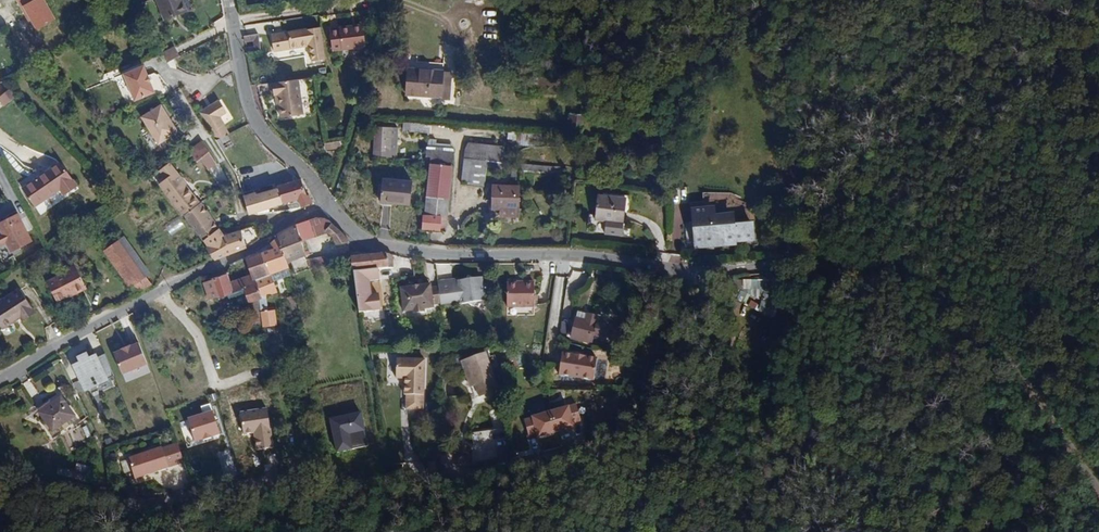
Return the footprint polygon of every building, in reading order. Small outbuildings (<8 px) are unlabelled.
[(350,29),(349,26),(329,29),(333,51),(366,45),(362,23),(356,24),(357,28),(350,29)] [(259,33),(282,31),(281,24),(259,26),(259,33)] [(321,27),(272,35),(274,51),(310,45),(313,62),(326,59),(321,27)] [(244,36),(246,54),(261,52),(258,33),(244,36)] [(195,38),(176,47),(179,53),(198,44),(195,38)] [(175,46),(163,52),(168,62),(179,56),(175,46)] [(450,48),(415,46),(412,79),(445,82),(445,85),(454,86),(457,57),(449,56),(450,48)] [(141,51),(121,60),(131,86),(152,78),(141,51)] [(0,83),(0,94),(1,94),(12,84),(6,78),(0,83)] [(298,80),(273,83),(275,96),(279,95),(282,119),(303,115),(298,80)] [(217,87),(197,100),(210,120),(215,127),(228,121),(222,112),(223,111),(218,103),(225,99),(217,87)] [(17,98),(10,89),(0,96),(0,101),(5,107),(17,98)] [(138,104),(144,113),(158,128),(174,118),(157,92),(138,104)] [(399,113),(381,111),(380,136),(397,137),(399,113)] [(199,126),(187,136),(193,146),(198,142),(206,154),(214,148),(206,136),(199,126)] [(494,147),(495,138),(471,136),(470,143),(494,147)] [(495,138),(494,147),(494,153),(509,154),(511,138),(495,137),(495,138)] [(253,146),(259,155),(264,149),(259,143),(258,140),(253,146)] [(324,143),(325,150),(341,148),(341,141),(324,143)] [(278,163),(264,149),(259,155),(274,168),(278,163)] [(444,203),(442,215),(449,216),(456,152),(434,150),(428,201),(444,203)] [(494,153),(472,151),(470,170),(492,172),(494,153)] [(66,160),(27,186),(40,204),(66,187),(68,190),(81,182),(66,160)] [(162,175),(154,181),(179,213),(195,202),(179,182),(181,181),(166,160),(156,167),(162,175)] [(413,190),(415,167),(385,163),(383,187),(413,190)] [(525,172),(499,171),(498,193),(524,195),(525,172)] [(253,195),(252,192),(239,196),(244,215),(250,214),(294,200),(297,207),(310,203),(298,179),(273,185),(272,188),(253,195)] [(633,183),(604,179),(600,201),(611,203),(609,215),(628,217),(630,205),(633,183)] [(444,203),(428,201),(425,200),(424,214),(433,215),(442,215),(444,203)] [(195,202),(179,213),(199,239),(213,228),(195,202)] [(686,210),(694,241),(711,237),(711,233),(722,231),(724,239),(735,237),(752,234),(749,219),(732,223),(730,219),(720,213),(712,214),(712,212),(704,206),(686,210)] [(21,214),(12,219),(13,221),(2,227),(7,236),(1,239),(7,249),(12,246),(16,253),(37,242),(32,233),(31,234),(28,229),(29,228),(21,214)] [(433,215),(424,214),(422,228),(432,229),(433,215)] [(178,216),(165,225),(172,236),(186,226),(178,216)] [(301,224),(304,239),(329,231),(336,221),(331,219),(322,217),(301,224)] [(342,226),(336,221),(329,231),(337,235),(339,244),(353,241),(350,236),(345,229),(342,226)] [(246,243),(257,236),(252,222),(230,229),(218,233),(215,226),(213,228),(199,239),(211,258),(231,249),(246,243)] [(280,234),(281,236),(285,257),(307,251),(304,239),(301,224),(280,234)] [(711,237),(694,241),(696,248),(736,240),(735,237),(724,239),(722,231),(711,233),(711,237)] [(272,250),(265,252),(270,272),(288,267),(285,257),(281,236),(274,241),(279,248),(272,250)] [(125,241),(110,252),(134,286),(149,275),(125,241)] [(269,245),(272,250),(279,248),(274,241),(269,245)] [(265,252),(249,257),(253,275),(254,277),(270,272),(265,252)] [(310,258),(313,268),(335,263),(334,255),(310,258)] [(342,258),(343,265),(354,262),(354,256),(342,258)] [(392,258),(354,262),(355,276),(380,273),(391,272),(390,271),(394,270),(392,258)] [(450,262),(436,264),(437,272),(450,271),(450,262)] [(512,292),(540,291),(540,267),(528,266),(526,269),(512,269),(512,292)] [(67,276),(49,286),(60,304),(78,294),(79,296),(90,290),(76,268),(65,274),(67,276)] [(276,281),(290,276),(289,271),(274,275),(276,281)] [(233,281),(230,272),(205,282),(210,299),(219,296),(220,299),(230,296),(231,299),(244,295),(246,302),(249,301),(260,297),(263,297),(254,277),(253,275),(233,281)] [(270,272),(254,277),(263,297),(268,295),(279,292),(270,272)] [(380,273),(355,276),(358,316),(380,314),(379,299),(371,300),(370,284),(380,284),(380,273)] [(157,286),(149,275),(134,286),(142,296),(157,286)] [(761,295),(761,313),(775,313),(776,296),(767,296),(767,279),(739,279),(739,294),(761,295)] [(438,286),(438,303),(456,302),(459,306),(466,305),(470,310),(478,301),(486,301),(486,293),(481,289),(482,282),(474,283),(471,280),(468,280),(466,283),(457,284),(456,283),(437,283),(438,286)] [(438,303),(438,286),(429,287),(429,283),(399,284),(400,308),(410,308),(410,310),(420,310),(420,307),(430,307),(430,303),(438,303)] [(0,304),(0,325),(3,329),(22,317),(25,321),(36,313),(22,289),(0,304)] [(263,297),(260,297),(263,311),(271,309),(268,295),(263,297)] [(298,309),(294,295),(288,296),(292,311),(298,309)] [(254,324),(265,321),(263,311),(260,297),(249,301),(254,324)] [(584,304),(577,330),(597,335),(599,328),(611,331),(615,318),(603,315),(604,310),(584,304)] [(278,307),(271,309),(263,311),(265,321),(266,326),(281,322),(278,307)] [(139,339),(113,349),(126,382),(152,372),(139,339)] [(72,358),(84,389),(115,378),(104,349),(90,355),(89,352),(72,358)] [(407,401),(422,401),(420,351),(394,353),(394,372),(404,371),(404,387),(406,387),(407,401)] [(565,351),(560,372),(594,380),(600,359),(565,351)] [(487,354),(460,361),(468,389),(476,387),(479,396),(498,391),(487,354)] [(55,384),(35,400),(52,421),(72,406),(55,384)] [(575,403),(522,419),(529,441),(575,427),(573,421),(580,419),(575,403)] [(194,441),(221,435),(214,409),(188,416),(194,441)] [(367,448),(365,412),(332,415),(334,450),(367,448)] [(81,439),(90,435),(85,425),(76,429),(81,439)] [(504,451),(505,430),(474,429),(473,456),(492,457),(492,450),(504,451)] [(128,455),(134,477),(185,464),(179,441),(128,455)]
